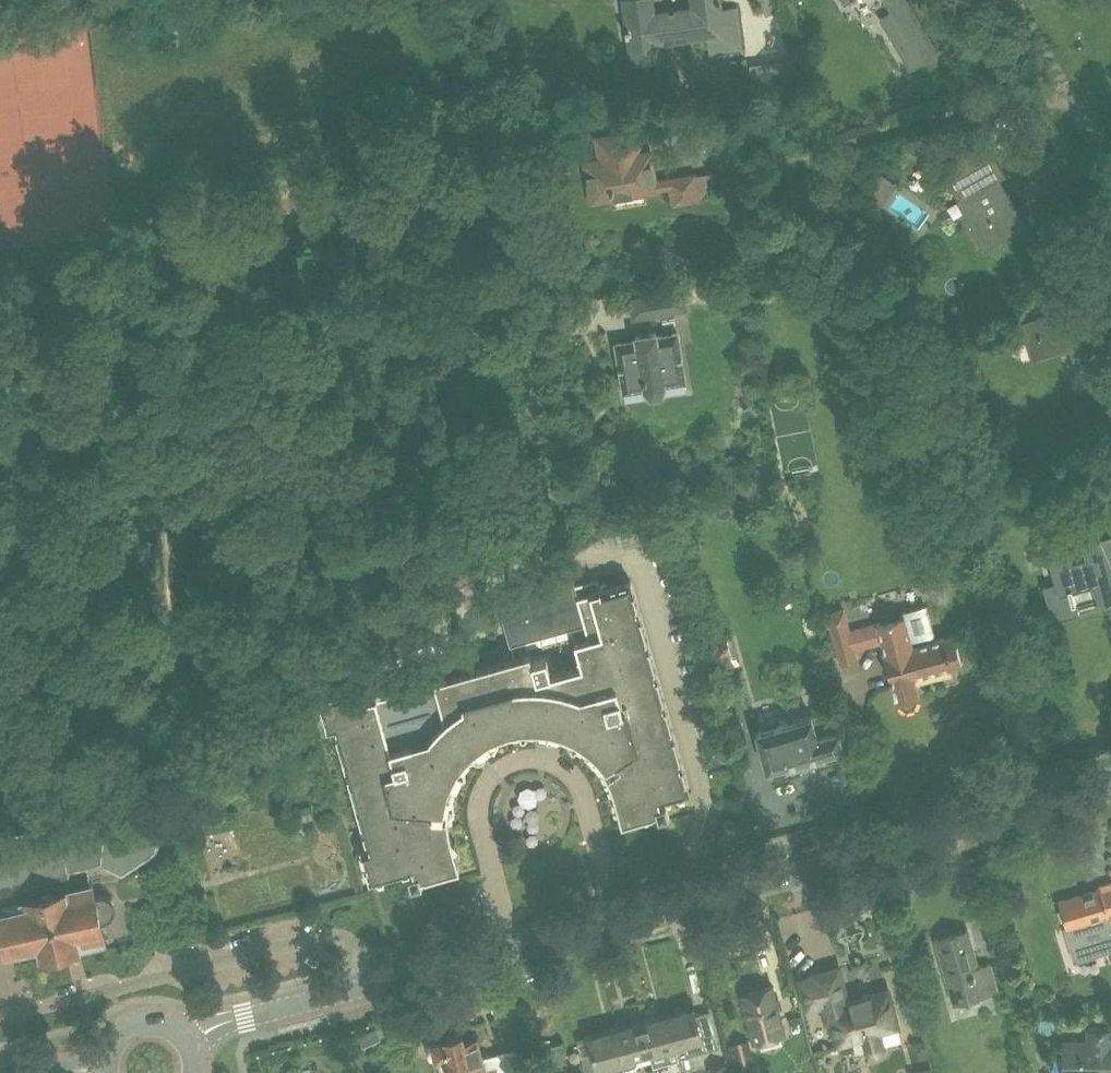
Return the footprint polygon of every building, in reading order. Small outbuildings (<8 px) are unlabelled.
[(654,12),(653,0),(623,0),(627,28),(625,28),(626,35),(628,35),(629,47),(709,37),(711,53),(743,49),(737,8),(722,10),(721,0),(691,0),(692,7),(654,12)] [(780,20),(798,9),(793,0),(769,0),(780,20)] [(892,11),(879,18),(910,70),(938,53),(907,0),(886,0),(892,11)] [(700,200),(700,197),(713,195),(709,173),(696,175),(696,172),(655,179),(651,151),(640,153),(636,131),(597,138),(600,160),(586,162),(592,201),(669,188),(673,204),(700,200)] [(988,142),(942,169),(987,247),(1026,225),(999,178),(1006,174),(988,142)] [(683,290),(656,295),(659,314),(687,309),(683,290)] [(1023,325),(1034,358),(1072,346),(1075,355),(1093,349),(1080,305),(1061,311),(1061,313),(1023,325)] [(636,339),(616,343),(624,391),(626,399),(651,395),(661,393),(687,389),(686,380),(677,332),(657,336),(656,332),(636,335),(636,339)] [(658,400),(638,406),(644,421),(663,415),(658,400)] [(578,523),(587,539),(600,532),(590,516),(578,523)] [(1110,605),(1110,562),(1110,536),(1068,548),(1068,547),(1047,553),(1055,582),(1042,586),(1052,621),(1079,614),(1072,589),(1086,585),(1086,586),(1091,584),(1102,607),(1110,605)] [(503,608),(503,616),(514,657),(366,697),(363,684),(319,697),(328,729),(335,727),(368,844),(361,848),(370,880),(408,870),(412,885),(423,882),(422,877),(459,867),(456,853),(449,828),(448,821),(448,815),(448,808),(449,801),(450,794),(452,787),(454,781),(457,775),(460,769),(464,763),(469,757),(475,751),(482,746),(488,741),(496,737),(503,734),(511,731),(519,730),(526,729),(533,729),(540,729),(546,730),(553,731),(560,733),(566,736),(572,739),(574,740),(576,741),(578,742),(580,744),(582,745),(584,746),(585,748),(587,749),(589,751),(590,752),(592,754),(594,755),(595,757),(596,758),(598,760),(599,761),(600,763),(601,765),(603,767),(604,769),(605,770),(606,772),(607,774),(608,776),(609,779),(610,781),(611,783),(612,785),(613,788),(614,790),(615,792),(615,795),(616,797),(617,800),(617,802),(618,804),(622,822),(657,812),(659,817),(670,813),(666,798),(690,791),(631,580),(601,589),(598,578),(575,584),(568,575),(567,575),(565,574),(564,574),(563,574),(561,574),(560,574),(559,574),(557,574),(556,574),(554,574),(553,574),(552,575),(551,575),(509,601),(503,608)] [(916,701),(915,697),(918,696),(912,676),(962,663),(954,635),(912,646),(903,616),(877,623),(877,624),(850,631),(844,610),(827,614),(841,663),(857,659),(855,650),(883,642),(886,653),(884,654),(897,702),(900,701),(901,705),(906,710),(914,708),(916,701)] [(727,637),(704,643),(711,671),(734,664),(727,637)] [(756,731),(766,769),(768,769),(775,775),(785,772),(788,763),(820,755),(828,761),(839,758),(842,749),(843,748),(839,730),(833,731),(829,716),(820,718),(819,715),(756,731)] [(0,836),(0,920),(6,948),(40,941),(43,953),(105,940),(100,919),(102,919),(104,919),(106,918),(108,917),(109,916),(111,915),(112,913),(113,912),(113,910),(114,908),(114,906),(113,905),(113,903),(112,902),(111,900),(110,899),(108,898),(107,897),(105,896),(103,896),(101,896),(99,896),(95,898),(88,865),(107,860),(121,866),(151,844),(157,827),(151,820),(144,815),(135,811),(128,810),(122,810),(108,811),(107,810),(0,836)] [(1057,911),(1060,920),(1064,921),(1075,962),(1110,952),(1110,882),(1097,886),(1098,889),(1058,901),(1060,908),(1057,911)] [(953,1005),(987,996),(983,984),(995,981),(990,964),(979,968),(968,931),(935,940),(953,1005)] [(807,1008),(823,1004),(827,1021),(832,1020),(838,1043),(855,1038),(858,1050),(866,1048),(867,1050),(869,1051),(871,1052),(873,1053),(875,1053),(876,1053),(877,1052),(880,1051),(881,1051),(883,1049),(884,1048),(885,1045),(885,1044),(885,1042),(901,1037),(888,990),(848,1001),(838,968),(815,975),(815,977),(800,981),(807,1008)] [(741,996),(750,1030),(753,1041),(755,1043),(784,1035),(785,1032),(772,987),(741,996)] [(695,1008),(667,1015),(676,1047),(677,1047),(679,1056),(719,1046),(710,1012),(697,1016),(695,1008)] [(677,1047),(676,1047),(667,1015),(642,1022),(650,1054),(662,1051),(669,1072),(684,1072),(679,1056),(677,1047)] [(642,1022),(616,1029),(624,1059),(626,1067),(637,1064),(635,1058),(650,1054),(642,1022)] [(624,1059),(616,1029),(589,1036),(594,1053),(581,1056),(585,1072),(598,1069),(597,1066),(624,1059)] [(486,1066),(488,1072),(522,1072),(513,1046),(496,1051),(496,1055),(484,1058),(478,1035),(466,1039),(463,1031),(430,1040),(435,1060),(443,1059),(447,1072),(462,1072),(486,1066)] [(1065,1043),(1064,1072),(1110,1072),(1110,1031),(1089,1031),(1089,1043),(1065,1043)] [(752,1060),(747,1041),(732,1045),(737,1064),(752,1060)] [(540,1072),(546,1072),(568,1067),(562,1044),(534,1051),(540,1072)] [(708,1066),(709,1072),(729,1072),(727,1063),(708,1066)]
